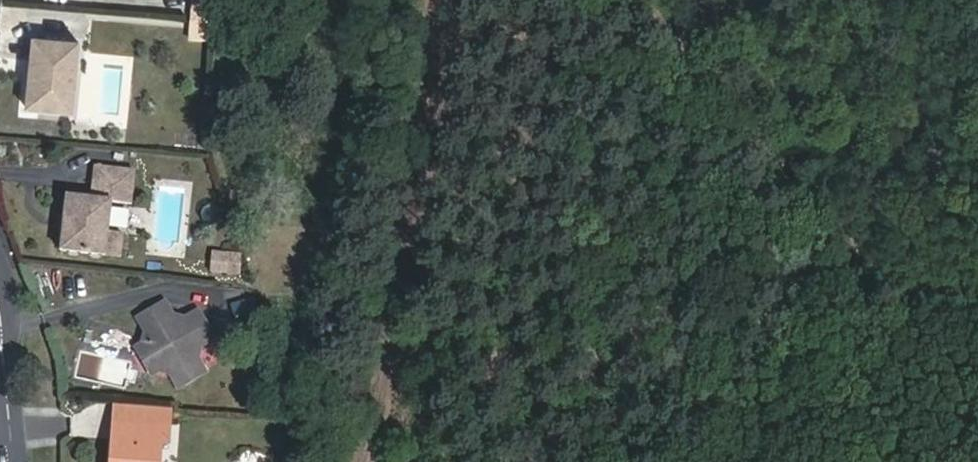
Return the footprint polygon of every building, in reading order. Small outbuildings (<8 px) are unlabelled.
[(220,0),(197,0),(196,8),(219,10),(220,0)] [(217,28),(219,10),(196,8),(195,26),(217,28)] [(215,47),(217,28),(195,26),(193,45),(215,47)] [(34,35),(30,64),(38,65),(36,78),(29,77),(26,105),(62,109),(66,76),(77,77),(81,41),(34,35)] [(38,65),(30,64),(29,77),(36,78),(38,65)] [(73,111),(77,77),(66,76),(62,109),(73,111)] [(69,227),(62,226),(60,247),(121,254),(124,230),(108,228),(112,198),(132,200),(135,167),(95,164),(92,195),(65,192),(63,216),(70,217),(69,227)] [(116,208),(114,228),(127,229),(129,209),(116,208)] [(63,216),(62,226),(69,227),(70,217),(63,216)] [(238,275),(239,255),(212,254),(211,274),(238,275)] [(141,344),(155,370),(171,377),(178,388),(202,374),(195,363),(202,346),(215,339),(200,312),(187,320),(173,315),(166,304),(138,319),(144,332),(141,344)] [(149,374),(155,370),(141,344),(135,348),(149,374)] [(124,427),(170,431),(171,412),(116,408),(115,426),(124,427)] [(115,426),(114,442),(123,442),(124,427),(115,426)] [(162,447),(169,447),(170,431),(124,427),(123,442),(114,442),(112,461),(160,461),(162,447)]
